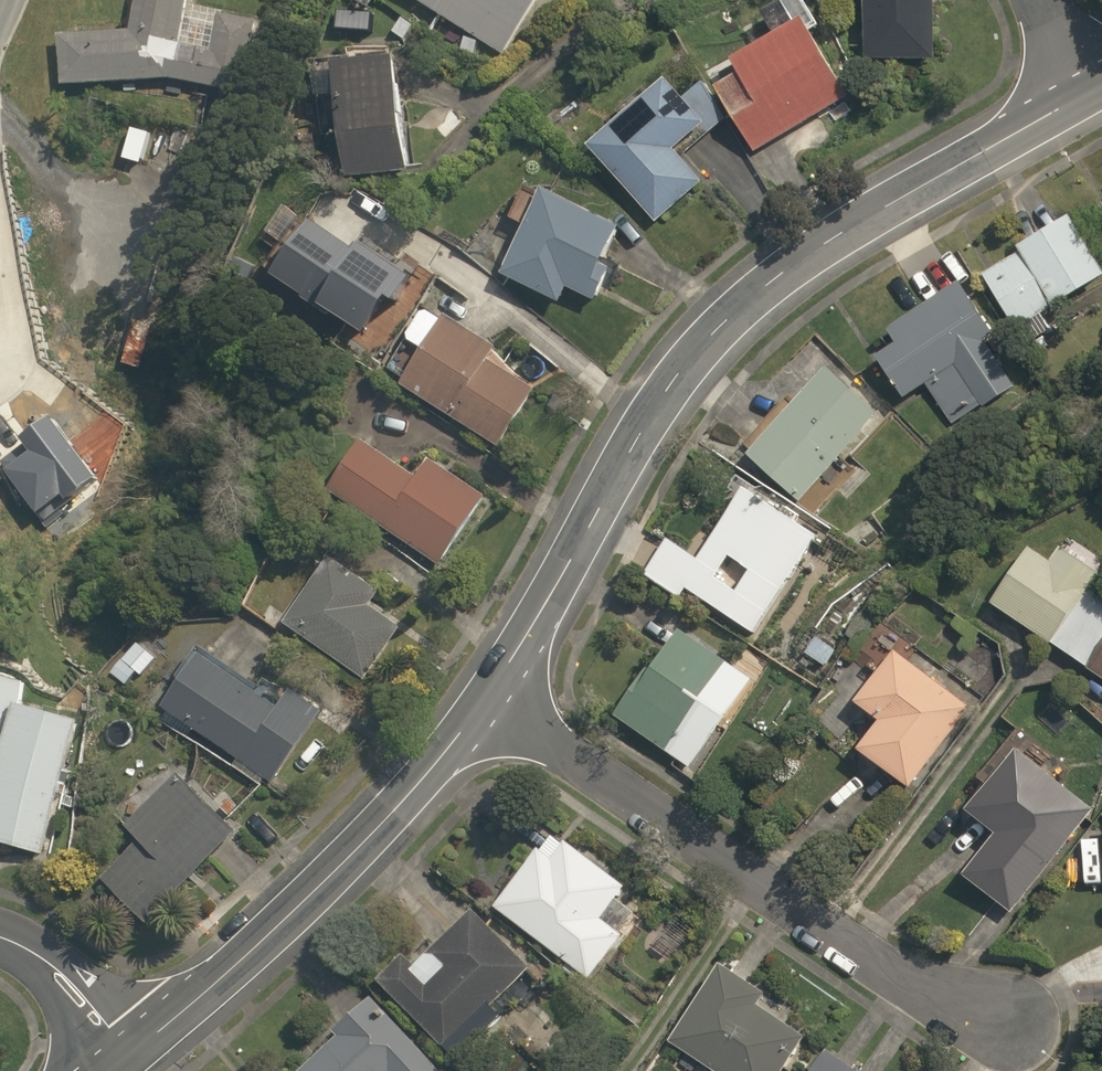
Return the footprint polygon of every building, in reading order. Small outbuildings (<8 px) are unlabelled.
[(242,94),(257,21),(220,14),(212,50),(179,44),(189,0),(136,0),(130,30),(60,35),(64,85),(164,78),(242,94)] [(450,0),(414,0),(440,16),(450,0)] [(440,16),(504,56),(539,0),(450,0),(440,16)] [(663,17),(654,0),(651,0),(645,3),(655,22),(663,17)] [(937,60),(937,0),(867,0),(867,1),(867,59),(937,60)] [(798,23),(787,4),(765,16),(777,36),(733,61),(742,75),(718,88),(754,152),(850,97),(805,19),(798,23)] [(415,27),(403,18),(392,32),(404,41),(415,27)] [(474,54),(478,42),(465,38),(461,49),(474,54)] [(680,69),(691,61),(684,52),(674,61),(680,69)] [(338,64),(349,179),(408,173),(396,58),(338,64)] [(687,99),(672,82),(593,150),(656,223),(703,183),(682,158),(726,122),(705,83),(699,89),(687,99)] [(296,151),(316,149),(314,131),(294,134),(296,151)] [(505,275),(563,304),(570,289),(598,302),(615,268),(606,264),(624,228),(546,190),(505,275)] [(1042,314),(1101,280),(1101,271),(1072,219),(1019,249),(1022,254),(985,275),(1016,329),(1019,328),(1028,343),(1051,330),(1042,314)] [(317,227),(281,281),(310,302),(309,304),(327,316),(329,313),(369,338),(394,303),(402,308),(417,283),(369,253),(366,259),(317,227)] [(927,385),(955,428),(1018,387),(989,341),(996,336),(962,283),(889,330),(898,344),(879,356),(906,398),(927,385)] [(402,386),(502,448),(539,390),(492,360),(500,347),(450,315),(446,322),(427,309),(407,340),(424,351),(402,386)] [(845,364),(755,449),(801,498),(891,413),(845,364)] [(433,480),(374,441),(338,495),(445,566),(491,496),(443,465),(433,480)] [(754,630),(819,529),(752,486),(705,560),(674,540),(649,578),(677,596),(684,585),(754,630)] [(1063,545),(1054,560),(1039,550),(1001,607),(1059,644),(1097,586),(1101,578),(1101,570),(1063,545)] [(389,592),(342,558),(293,625),(369,681),(406,630),(377,609),(389,592)] [(1097,586),(1059,644),(1101,672),(1101,589),(1097,586)] [(694,616),(623,716),(684,759),(755,659),(694,616)] [(876,678),(857,703),(884,723),(864,749),(915,789),(976,709),(888,641),(866,670),(876,678)] [(284,705),(214,653),(173,709),(277,786),(332,712),(298,687),(284,705)] [(0,674),(0,758),(10,761),(0,797),(0,840),(56,856),(96,718),(28,699),(32,684),(0,674)] [(974,876),(1021,913),(1100,810),(1020,748),(972,811),(1005,837),(974,876)] [(149,926),(242,836),(184,778),(131,831),(144,845),(104,882),(149,926)] [(562,830),(500,907),(547,944),(542,951),(584,985),(628,929),(612,916),(634,887),(562,830)] [(1082,840),(1084,884),(1101,883),(1101,839),(1082,840)] [(538,968),(489,914),(429,970),(414,954),(386,980),(449,1049),(538,968)] [(738,967),(681,1044),(717,1070),(788,1070),(811,1040),(767,1007),(776,995),(738,967)] [(380,994),(296,1070),(450,1070),(380,994)] [(838,1046),(820,1070),(873,1070),(838,1046)]
